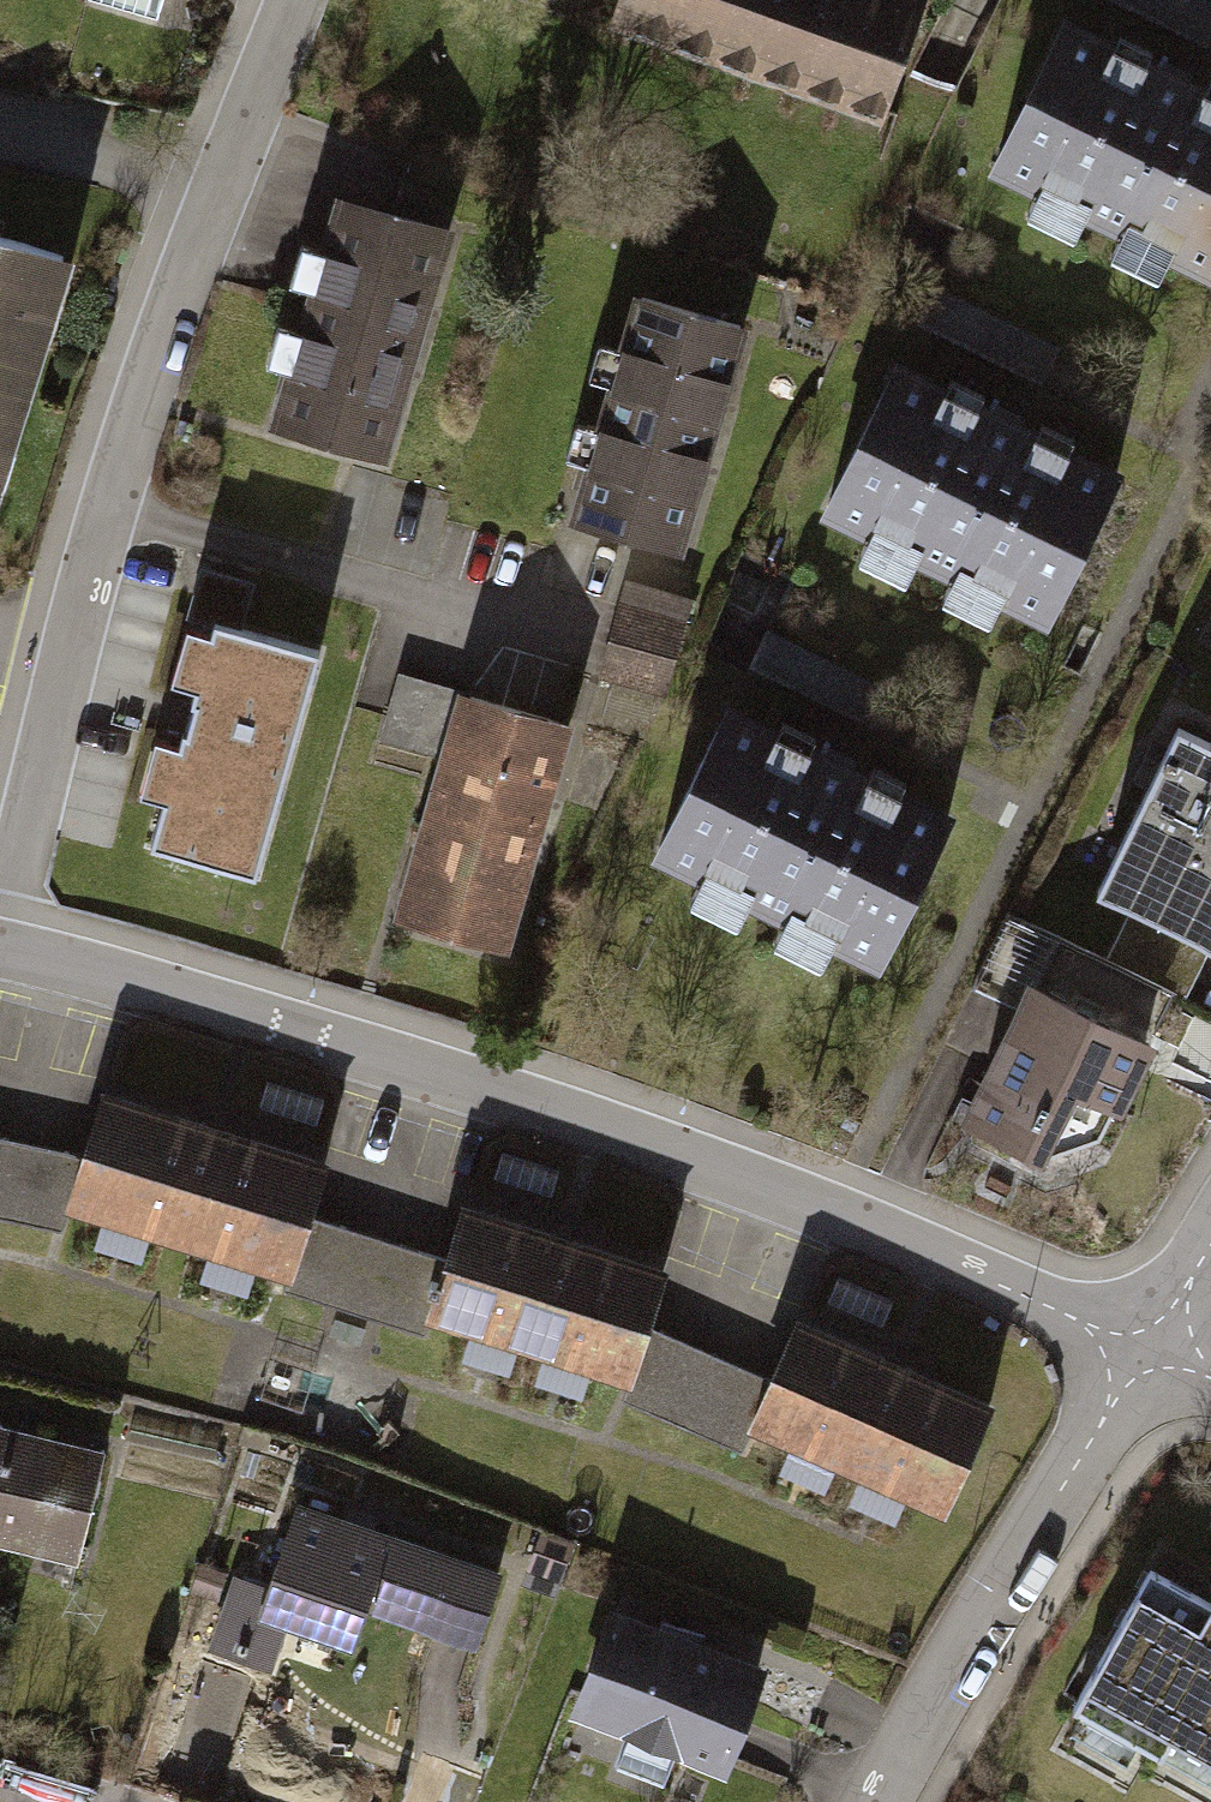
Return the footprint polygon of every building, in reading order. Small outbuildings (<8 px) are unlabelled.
[(191,18),(197,0),(133,0),(191,18)] [(893,132),(941,0),(629,0),(617,33),(893,132)] [(1195,0),(1121,0),(1210,45),(1210,8),(1195,0)] [(1066,25),(995,167),(1045,192),(1029,223),(1078,247),(1094,216),(1152,245),(1136,277),(1178,298),(1194,266),(1210,274),(1210,97),(1066,25)] [(466,244),(343,209),(328,260),(313,256),(301,299),(316,303),(306,342),(289,337),(277,380),(293,385),(277,443),(400,478),(466,244)] [(0,236),(0,543),(3,544),(88,262),(0,236)] [(760,337),(648,307),(633,359),(607,352),(598,384),(625,392),(611,440),(582,432),(571,470),(601,479),(583,544),(695,574),(760,337)] [(1130,486),(897,371),(826,513),(872,536),(858,565),(907,590),(922,561),(978,589),(964,618),(1011,642),(1026,612),(1059,629),(1130,486)] [(689,628),(628,612),(608,686),(670,703),(689,628)] [(343,664),(228,633),(214,682),(130,660),(79,848),(278,901),(343,664)] [(901,695),(775,633),(758,668),(884,730),(901,695)] [(590,733),(401,680),(376,768),(450,789),(408,936),(523,968),(590,733)] [(964,832),(731,717),(660,859),(701,880),(687,908),(738,934),(753,905),(807,932),(793,959),(844,984),(858,957),(893,975),(964,832)] [(1182,737),(1103,900),(1210,952),(1210,751),(1182,737)] [(1169,1070),(1042,1003),(972,1134),(1063,1183),(1096,1121),(1132,1140),(1169,1070)] [(337,1171),(109,1100),(89,1162),(72,1216),(301,1287),(320,1226),(337,1171)] [(0,1144),(0,1221),(70,1235),(72,1216),(89,1162),(0,1144)] [(681,1283),(471,1213),(452,1269),(433,1326),(643,1396),(663,1337),(681,1283)] [(452,1269),(320,1226),(301,1287),(296,1299),(428,1342),(433,1326),(452,1269)] [(1006,1414),(805,1328),(779,1391),(758,1441),(958,1526),(1006,1414)] [(758,1441),(779,1391),(663,1337),(643,1396),(632,1410),(750,1458),(758,1441)] [(0,1430),(0,1551),(80,1571),(108,1456),(0,1430)] [(507,1572),(301,1502),(273,1583),(242,1572),(217,1645),(271,1664),(285,1623),(357,1648),(371,1605),(482,1643),(507,1572)] [(586,1546),(539,1530),(528,1559),(575,1575),(586,1546)] [(1153,1553),(1062,1714),(1156,1767),(1166,1748),(1210,1773),(1210,1586),(1153,1553)] [(768,1664),(614,1604),(575,1702),(729,1763),(768,1664)]
